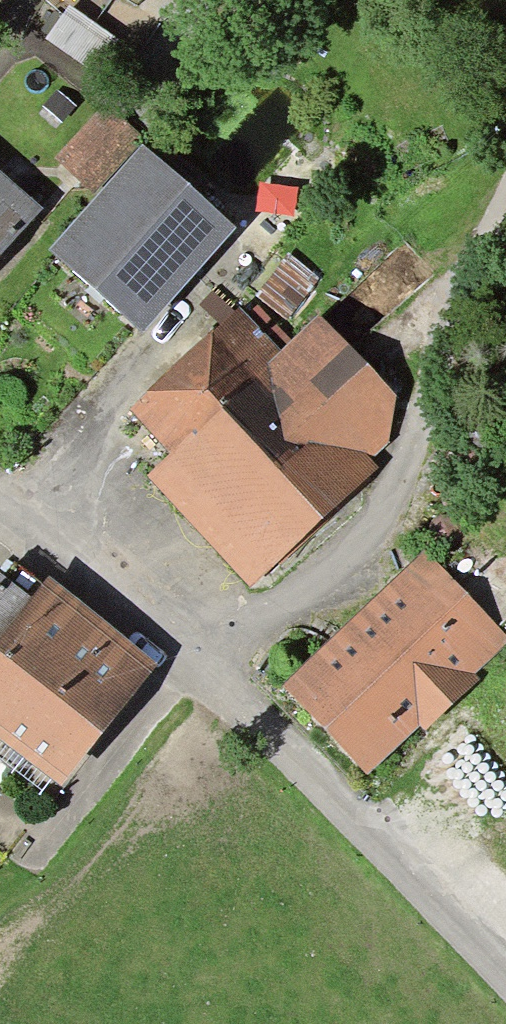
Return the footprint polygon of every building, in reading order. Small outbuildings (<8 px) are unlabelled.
[(59,165),(89,193),(135,144),(105,116),(59,165)] [(133,332),(188,270),(224,230),(144,159),(53,261),(133,332)] [(30,221),(0,194),(0,255),(30,221)] [(138,422),(170,456),(275,363),(233,318),(198,349),(206,357),(138,422)] [(387,410),(339,361),(309,331),(275,363),(170,456),(273,566),(358,486),(353,481),(360,475),(354,468),(381,443),(387,410)] [(28,582),(10,568),(0,581),(0,625),(28,582)] [(462,664),(474,677),(491,662),(478,648),(489,637),(426,572),(294,698),(356,764),(462,664)] [(28,582),(0,625),(0,733),(56,777),(125,690),(31,616),(47,596),(28,582)]
